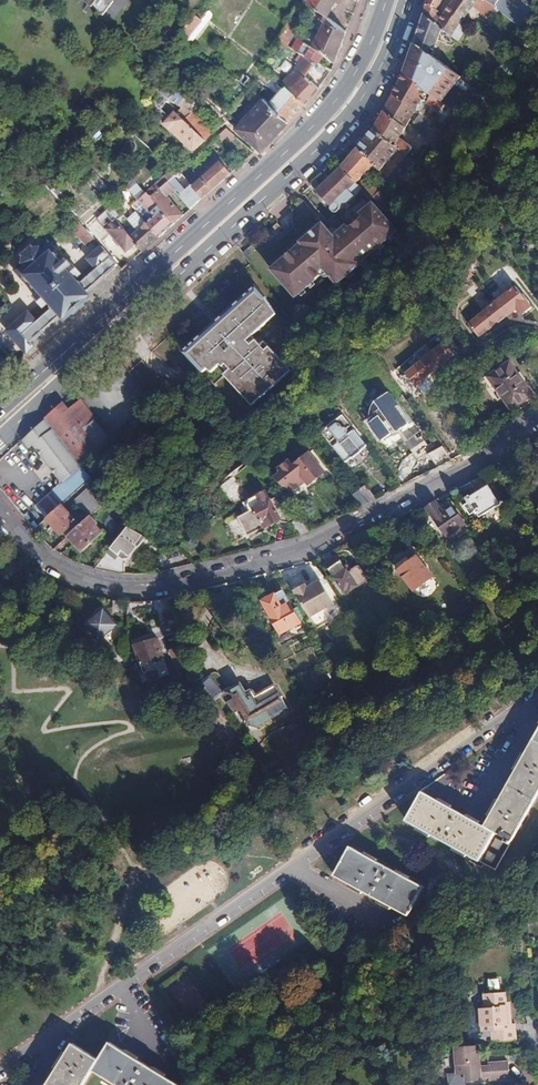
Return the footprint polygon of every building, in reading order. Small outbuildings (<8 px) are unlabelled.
[(114,0),(84,0),(104,14),(114,0)] [(347,31),(327,17),(336,0),(308,0),(307,3),(324,14),(321,20),(325,23),(315,44),(336,59),(340,49),(347,31)] [(461,22),(467,14),(472,7),(489,19),(496,9),(482,0),(452,0),(442,14),(437,10),(444,0),(427,0),(426,3),(424,15),(438,26),(458,41),(464,33),(463,29),(466,26),(463,24),(461,22)] [(528,12),(529,7),(523,3),(520,16),(527,18),(528,12)] [(512,14),(499,5),(496,10),(499,12),(517,25),(519,22),(510,17),(512,14)] [(463,24),(469,16),(467,14),(461,22),(463,24)] [(433,43),(438,26),(424,15),(414,44),(432,57),(436,44),(433,43)] [(288,47),(302,22),(292,16),(287,27),(278,42),(288,47)] [(466,26),(472,18),(469,16),(463,24),(466,26)] [(188,46),(206,23),(197,17),(179,40),(188,46)] [(335,62),(299,39),(293,50),(303,56),(317,63),(331,71),(332,69),(335,62)] [(459,76),(456,74),(432,57),(414,44),(404,72),(425,88),(433,94),(444,102),(458,113),(467,103),(470,99),(453,87),(457,81),(459,76)] [(320,88),(307,79),(317,63),(303,56),(281,83),(305,103),(317,91),(320,88)] [(413,111),(425,88),(404,72),(391,96),(413,111)] [(289,121),(305,103),(281,83),(273,76),(269,81),(281,90),(269,105),(289,121)] [(478,90),(459,76),(457,81),(475,94),(478,90)] [(195,114),(202,105),(169,81),(162,91),(183,105),(165,124),(193,151),(214,129),(204,121),(195,114)] [(444,102),(433,94),(428,100),(440,109),(444,102)] [(162,108),(168,101),(161,96),(155,102),(162,108)] [(399,138),(413,111),(391,96),(374,129),(373,129),(393,145),(396,148),(406,156),(412,148),(399,138)] [(263,150),(283,128),(289,121),(269,105),(264,100),(238,129),(259,148),(263,150)] [(431,125),(435,119),(425,112),(421,117),(431,125)] [(421,117),(418,115),(410,127),(432,142),(440,131),(431,125),(421,117)] [(377,171),(396,148),(393,145),(373,129),(372,130),(371,128),(352,144),(357,149),(377,171)] [(255,152),(234,135),(224,144),(241,164),(255,152)] [(377,171),(357,149),(340,167),(340,168),(360,188),(365,194),(373,185),(363,175),(369,169),(374,174),(377,171)] [(231,173),(214,156),(196,173),(202,180),(194,187),(203,197),(231,173)] [(395,189),(412,168),(416,163),(407,156),(398,167),(396,166),(386,179),(395,189)] [(332,214),(360,188),(340,168),(315,191),(329,207),(327,208),(332,214)] [(186,191),(177,181),(180,178),(177,175),(176,175),(151,198),(174,223),(180,218),(183,215),(166,196),(173,190),(190,209),(199,201),(203,197),(194,187),(192,185),(186,191)] [(136,244),(142,251),(174,223),(151,198),(147,194),(143,190),(132,199),(136,203),(123,215),(137,231),(130,237),(136,244)] [(337,284),(397,230),(377,207),(372,201),(359,213),(361,216),(348,227),(346,224),(339,230),(341,232),(335,238),(333,235),(322,223),(299,242),(300,244),(272,268),(296,296),(322,273),(320,270),(323,267),(337,284)] [(119,225),(116,221),(96,239),(102,246),(108,253),(118,244),(125,252),(136,244),(130,237),(119,225)] [(102,246),(96,239),(89,231),(88,230),(82,236),(95,252),(102,246)] [(522,242),(526,248),(537,239),(537,233),(536,231),(522,242)] [(89,282),(79,270),(78,271),(74,267),(78,264),(74,259),(66,266),(61,261),(64,258),(56,248),(48,255),(47,254),(42,254),(40,252),(29,262),(30,263),(29,270),(29,271),(22,277),(30,287),(33,284),(47,301),(42,306),(51,315),(56,311),(61,316),(64,320),(91,296),(88,292),(95,286),(90,280),(89,282)] [(106,275),(118,265),(110,255),(98,266),(106,275)] [(469,273),(462,278),(467,284),(473,279),(469,273)] [(269,347),(263,341),(260,338),(255,342),(251,337),(256,333),(280,311),(268,295),(256,285),(223,316),(225,318),(212,329),(210,327),(187,348),(207,369),(211,364),(215,369),(221,363),(224,360),(227,363),(231,368),(228,371),(256,401),(278,381),(294,367),(273,344),(269,347)] [(535,308),(517,286),(468,323),(479,339),(517,310),(522,318),(535,308)] [(32,342),(52,324),(38,308),(10,332),(29,353),(36,346),(32,342)] [(212,329),(225,318),(223,316),(210,327),(212,329)] [(260,338),(256,333),(251,337),(255,342),(260,338)] [(260,338),(263,341),(269,347),(273,344),(268,338),(265,334),(260,338)] [(419,391),(458,356),(445,341),(406,376),(419,391)] [(231,368),(227,363),(224,360),(221,363),(223,365),(228,371),(231,368)] [(509,363),(487,378),(510,410),(532,394),(525,386),(528,383),(525,379),(522,382),(509,363)] [(525,379),(519,370),(515,372),(522,382),(525,379)] [(535,393),(528,383),(525,386),(532,394),(535,393)] [(393,393),(377,402),(400,432),(410,424),(393,393)] [(111,443),(94,422),(96,420),(80,401),(69,410),(63,402),(45,418),(82,466),(111,443)] [(362,451),(368,446),(356,430),(351,434),(349,433),(349,429),(353,426),(344,414),(322,431),(330,442),(335,438),(339,444),(335,447),(346,462),(353,458),(354,458),(362,451)] [(381,441),(393,434),(380,414),(369,421),(381,441)] [(82,466),(45,418),(21,439),(27,447),(31,444),(56,477),(55,478),(55,486),(57,488),(50,493),(60,505),(68,498),(91,478),(82,466)] [(309,425),(305,420),(301,423),(305,428),(309,425)] [(403,442),(411,454),(398,463),(403,469),(431,449),(419,432),(403,442)] [(328,450),(320,440),(316,444),(324,454),(328,450)] [(444,446),(429,452),(432,462),(447,456),(444,446)] [(324,472),(308,453),(293,464),(290,460),(281,467),(283,470),(275,476),(288,492),(291,490),(294,493),(301,488),(299,486),(306,480),(309,484),(324,472)] [(221,489),(232,481),(228,475),(217,483),(221,489)] [(500,503),(483,476),(472,481),(479,491),(466,499),(469,503),(464,506),(471,516),(474,514),(477,519),(500,503)] [(105,504),(108,501),(96,484),(75,501),(89,518),(90,517),(105,504)] [(373,498),(364,485),(358,489),(367,501),(373,498)] [(270,498),(266,488),(242,498),(246,507),(235,511),(243,531),(277,518),(278,520),(285,521),(290,518),(275,496),(270,498)] [(367,501),(358,489),(353,494),(361,505),(367,501)] [(435,500),(424,505),(446,537),(464,524),(453,507),(444,513),(435,500)] [(74,525),(76,522),(60,505),(45,518),(61,536),(63,534),(67,538),(77,528),(74,525)] [(171,508),(161,517),(166,523),(176,513),(171,508)] [(427,528),(415,510),(402,517),(415,536),(427,528)] [(309,531),(298,516),(289,523),(297,535),(309,531)] [(79,552),(98,535),(92,528),(89,531),(83,523),(77,528),(67,538),(79,552)] [(130,558),(146,537),(127,527),(96,568),(104,570),(109,571),(121,556),(126,559),(130,558)] [(406,557),(395,566),(415,591),(433,577),(417,556),(410,562),(406,557)] [(337,557),(325,564),(344,591),(348,588),(351,592),(368,580),(359,568),(353,572),(351,568),(347,570),(337,557)] [(305,583),(293,589),(308,617),(334,603),(321,579),(307,587),(305,583)] [(262,601),(279,633),(299,622),(281,590),(262,601)] [(169,611),(165,599),(161,600),(153,601),(152,601),(157,616),(169,611)] [(123,615),(124,602),(117,601),(111,600),(111,615),(123,615)] [(89,627),(100,639),(116,626),(103,611),(91,621),(93,624),(89,627)] [(156,638),(133,646),(140,665),(162,657),(156,638)] [(121,663),(111,652),(105,658),(115,668),(121,663)] [(185,654),(176,657),(182,672),(191,669),(185,654)] [(202,686),(215,704),(222,699),(235,717),(240,715),(244,716),(246,721),(245,725),(248,730),(250,729),(258,731),(290,715),(277,689),(258,699),(255,694),(252,695),(247,697),(242,687),(224,697),(212,679),(202,686)] [(495,870),(537,794),(537,729),(483,826),(422,791),(406,819),(495,870)] [(351,846),(350,846),(335,875),(408,916),(424,887),(351,846)] [(354,948),(343,962),(348,966),(359,952),(354,948)] [(511,1025),(510,1012),(507,1012),(505,992),(483,994),(484,1008),(480,1009),(482,1032),(492,1032),(493,1043),(516,1041),(515,1024),(511,1025)] [(95,1071),(116,1084),(179,1084),(110,1041),(99,1060),(73,1044),(47,1084),(86,1084),(95,1071)] [(481,1053),(476,1053),(476,1046),(456,1048),(457,1074),(447,1075),(448,1084),(466,1084),(466,1083),(478,1082),(478,1079),(489,1079),(490,1082),(510,1081),(509,1066),(489,1067),(489,1070),(479,1070),(479,1062),(481,1062),(481,1053)]
